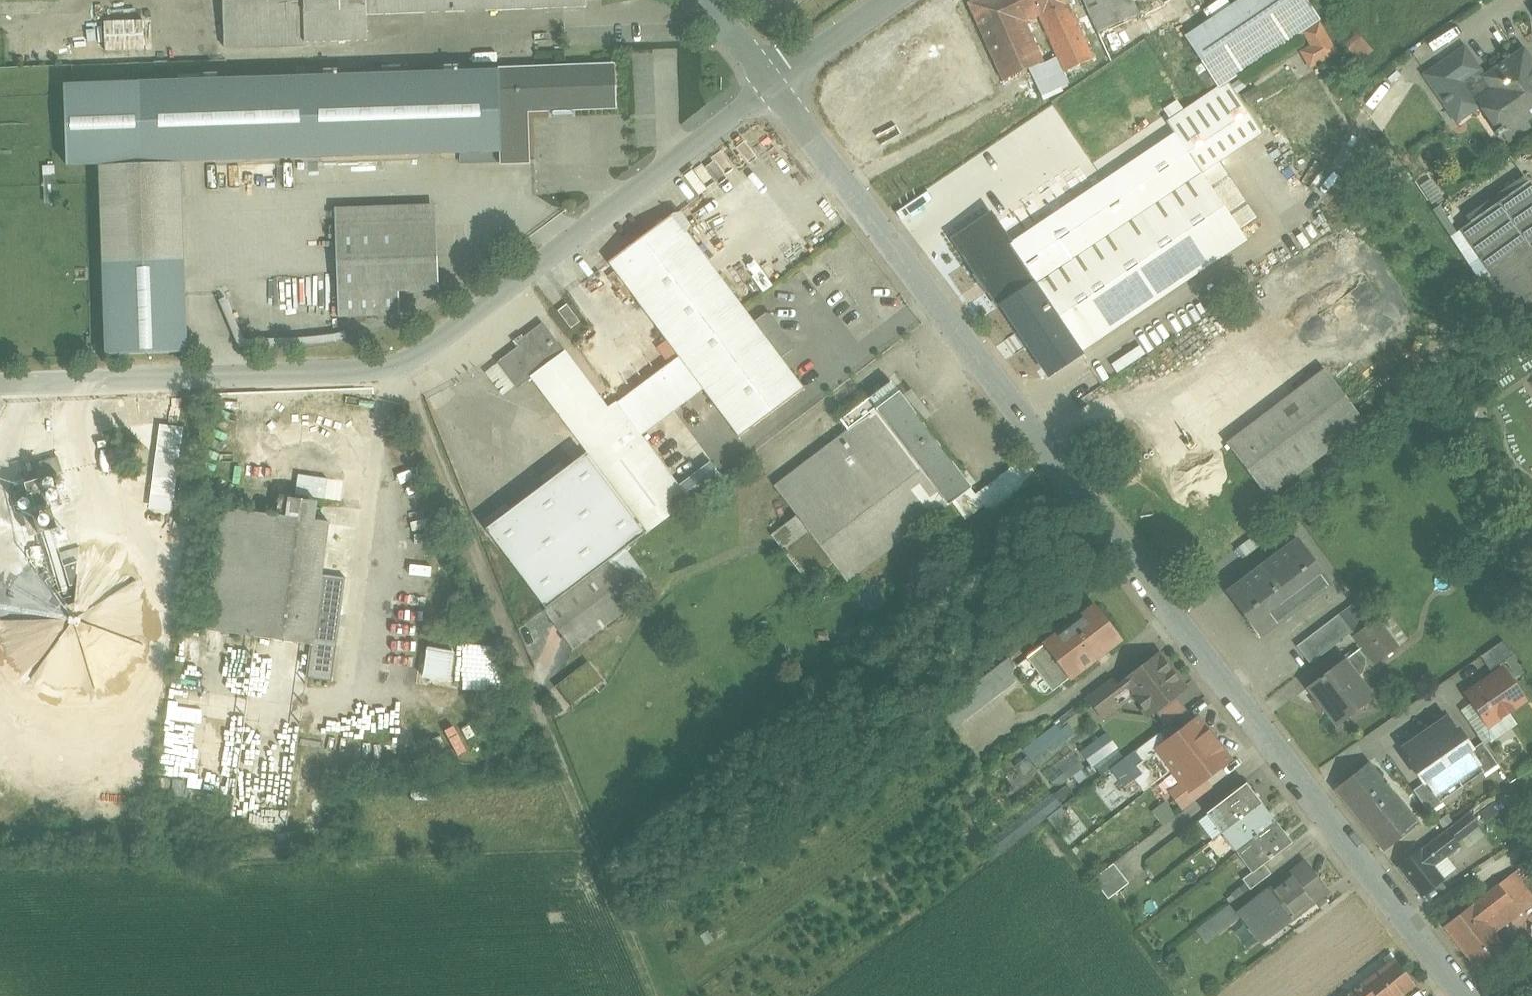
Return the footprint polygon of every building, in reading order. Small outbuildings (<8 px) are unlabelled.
[(223,46),(305,44),(305,42),(303,0),(221,0),(223,46)] [(305,42),(367,40),(366,15),(366,14),(365,0),(303,0),(305,42)] [(366,14),(366,15),(586,6),(586,0),(365,0),(366,14)] [(969,3),(1004,80),(1045,61),(1026,21),(1039,14),(1060,58),(1066,71),(1095,58),(1085,37),(1076,19),(1067,0),(976,0),(969,3)] [(1133,0),(1085,0),(1091,13),(1076,19),(1085,37),(1099,31),(1100,32),(1139,13),(1133,0)] [(1189,35),(1222,85),(1229,81),(1321,20),(1308,0),(1241,0),(1189,35)] [(145,20),(106,21),(107,50),(146,49),(145,20)] [(1320,24),(1304,34),(1312,46),(1301,53),(1311,68),(1337,51),(1320,24)] [(1370,51),(1355,34),(1346,42),(1360,59),(1370,51)] [(1467,47),(1428,74),(1457,117),(1479,102),(1470,88),(1486,77),(1483,72),(1484,71),(1467,47)] [(1470,88),(1479,102),(1499,131),(1497,133),(1499,136),(1506,131),(1512,140),(1531,127),(1527,119),(1531,115),(1531,59),(1526,49),(1486,77),(1470,88)] [(1060,58),(1032,71),(1043,95),(1069,83),(1067,78),(1064,72),(1066,71),(1060,58)] [(1066,71),(1064,72),(1067,78),(1097,64),(1095,58),(1066,71)] [(179,80),(66,84),(68,165),(101,164),(104,266),(185,263),(182,161),(501,151),(503,151),(500,70),(460,71),(460,65),(446,66),(446,72),(339,75),(339,69),(325,69),(325,76),(220,79),(219,73),(179,74),(179,80)] [(614,66),(500,70),(503,151),(501,151),(502,162),(528,161),(527,108),(555,107),(556,113),(573,112),(572,107),(615,106),(614,66)] [(1221,85),(1168,121),(1176,132),(1177,132),(1204,171),(1222,159),(1264,131),(1229,81),(1222,85),(1222,86),(1221,85)] [(1176,132),(1009,244),(1035,283),(1036,284),(1204,171),(1177,132),(1176,132)] [(1260,217),(1222,159),(1204,171),(1242,229),(1260,217)] [(1204,171),(1036,284),(1081,351),(1249,239),(1242,229),(1204,171)] [(1529,183),(1470,224),(1527,306),(1531,303),(1531,187),(1529,183)] [(674,213),(610,261),(681,356),(745,308),(688,232),(691,227),(680,212),(674,213)] [(438,224),(337,227),(340,317),(401,314),(401,290),(440,289),(438,224)] [(1035,283),(1009,244),(997,252),(996,256),(992,258),(989,258),(980,264),(979,269),(994,292),(994,296),(999,304),(1003,304),(1035,283)] [(185,263),(104,266),(107,355),(188,352),(185,263)] [(1036,284),(1035,283),(1003,304),(1050,374),(1082,352),(1081,351),(1036,284)] [(581,322),(568,305),(559,312),(572,329),(581,322)] [(756,323),(745,308),(681,356),(705,388),(741,436),(805,388),(781,357),(756,323)] [(793,344),(771,315),(767,315),(756,323),(781,357),(792,348),(793,344)] [(544,322),(525,337),(523,335),(515,341),(519,347),(499,362),(519,388),(534,377),(534,376),(533,375),(566,351),(544,322)] [(609,408),(566,351),(533,375),(534,376),(534,377),(650,531),(692,500),(692,499),(681,484),(643,434),(619,402),(618,401),(609,408)] [(681,356),(619,402),(643,434),(705,388),(681,356)] [(1328,370),(1230,443),(1269,495),(1367,422),(1328,370)] [(847,582),(948,506),(876,410),(899,392),(891,381),(841,420),(849,431),(775,487),(797,516),(833,563),(847,582)] [(972,488),(899,392),(876,410),(948,506),(972,488)] [(185,426),(159,422),(148,505),(174,509),(185,426)] [(589,451),(487,528),(548,608),(650,531),(589,451)] [(712,461),(681,484),(692,499),(692,500),(703,492),(723,476),(712,461)] [(55,475),(15,487),(22,511),(62,499),(55,475)] [(331,521),(224,507),(207,630),(314,644),(315,644),(324,574),(331,521)] [(833,563),(797,516),(772,534),(808,582),(833,563)] [(1299,539),(1228,593),(1244,614),(1243,615),(1258,635),(1259,634),(1261,635),(1279,621),(1280,622),(1292,613),(1315,595),(1316,596),(1332,584),(1331,583),(1332,582),(1299,539)] [(82,547),(62,552),(72,586),(79,584),(82,547)] [(548,608),(546,610),(575,648),(639,599),(610,561),(548,608)] [(347,577),(324,574),(315,644),(314,644),(309,678),(333,681),(347,577)] [(1096,607),(1028,659),(1053,692),(1121,639),(1096,607)] [(74,616),(2,623),(6,655),(21,673),(25,673),(42,693),(82,689),(86,686),(102,685),(144,650),(140,611),(127,613),(118,614),(106,624),(82,626),(74,616)] [(1339,614),(1297,645),(1311,663),(1353,632),(1339,614)] [(1399,647),(1377,619),(1356,635),(1377,663),(1399,647)] [(1505,639),(1481,656),(1492,670),(1515,654),(1505,639)] [(457,681),(459,649),(430,648),(428,679),(457,681)] [(1346,660),(1342,663),(1355,680),(1364,672),(1367,663),(1366,658),(1360,650),(1346,660)] [(1186,688),(1161,655),(1135,674),(1145,687),(1135,694),(1151,715),(1186,688)] [(1008,658),(940,709),(955,729),(1016,684),(1011,677),(1015,668),(1008,658)] [(1345,659),(1309,686),(1338,725),(1374,698),(1373,697),(1369,700),(1355,680),(1342,663),(1346,660),(1345,659)] [(558,686),(574,706),(606,681),(590,661),(558,686)] [(1504,669),(1478,687),(1480,691),(1479,697),(1473,701),(1489,725),(1525,700),(1504,669)] [(1119,687),(1118,688),(1127,701),(1135,694),(1145,687),(1135,674),(1119,687)] [(1112,678),(1090,694),(1106,717),(1127,701),(1118,688),(1119,687),(1112,678)] [(215,715),(214,728),(241,730),(242,717),(215,715)] [(1199,718),(1159,749),(1174,770),(1215,739),(1199,718)] [(1447,718),(1405,747),(1414,761),(1411,763),(1425,783),(1428,780),(1438,794),(1480,766),(1480,765),(1470,751),(1474,749),(1460,729),(1457,731),(1447,718)] [(1079,736),(1066,720),(1025,749),(1037,766),(1079,736)] [(1097,770),(1123,751),(1108,732),(1082,750),(1097,770)] [(1215,739),(1174,770),(1189,790),(1190,791),(1206,779),(1231,760),(1215,739)] [(1499,764),(1484,742),(1474,749),(1470,751),(1480,765),(1480,766),(1485,774),(1499,764)] [(1073,750),(1046,773),(1059,788),(1086,766),(1073,750)] [(1418,824),(1368,762),(1337,788),(1387,849),(1418,824)] [(1206,779),(1190,791),(1189,790),(1177,799),(1185,810),(1213,788),(1206,779)] [(1425,783),(1415,790),(1430,812),(1444,802),(1438,794),(1428,780),(1425,783)] [(1247,783),(1207,814),(1223,834),(1263,803),(1247,783)] [(1168,802),(1154,810),(1163,825),(1177,817),(1168,802)] [(1263,803),(1223,834),(1238,853),(1278,822),(1263,803)] [(1471,814),(1448,830),(1457,841),(1479,825),(1471,814)] [(1278,822),(1238,853),(1253,872),(1253,873),(1265,864),(1293,842),(1278,822)] [(1448,830),(1401,867),(1422,895),(1445,878),(1435,865),(1460,845),(1457,841),(1448,830)] [(1308,862),(1265,894),(1276,908),(1279,906),(1290,920),(1329,890),(1308,862)] [(1115,863),(1095,878),(1102,888),(1123,873),(1115,863)] [(1265,864),(1253,873),(1253,872),(1244,879),(1252,889),(1258,884),(1272,873),(1265,864)] [(1123,873),(1102,888),(1110,898),(1130,883),(1123,873)] [(1446,926),(1486,978),(1515,956),(1509,948),(1497,932),(1531,905),(1531,893),(1529,889),(1513,900),(1500,883),(1446,926)] [(1252,889),(1233,904),(1240,913),(1265,894),(1258,884),(1252,889)] [(1265,894),(1240,913),(1251,928),(1276,908),(1265,894)] [(1210,944),(1237,921),(1225,908),(1198,930),(1210,944)] [(1523,949),(1517,941),(1509,948),(1515,956),(1523,949)] [(1369,981),(1379,994),(1380,995),(1400,995),(1414,986),(1394,961),(1369,981)] [(1351,994),(1353,995),(1376,995),(1379,994),(1369,981),(1351,994)]
